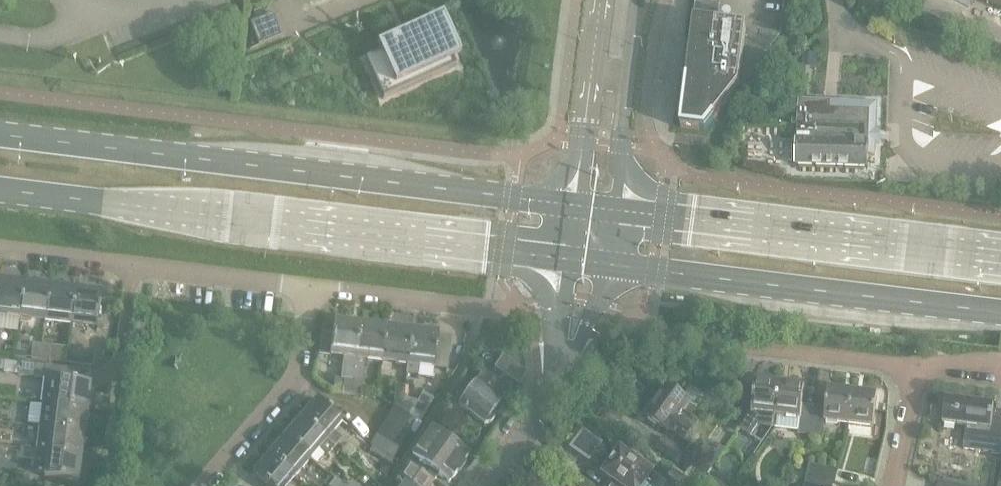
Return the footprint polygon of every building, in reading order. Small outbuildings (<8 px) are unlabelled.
[(1000,9),(1000,0),(976,0),(1000,9)] [(282,38),(274,15),(250,24),(259,47),(282,38)] [(457,68),(454,60),(461,57),(443,17),(377,46),(380,54),(366,60),(384,100),(457,68)] [(682,130),(706,132),(740,89),(747,31),(695,24),(682,130)] [(803,54),(802,68),(814,68),(814,55),(803,54)] [(799,100),(796,166),(869,169),(870,142),(877,142),(877,129),(870,129),(871,110),(850,109),(850,102),(799,100)] [(0,283),(0,317),(17,319),(22,286),(0,283)] [(48,289),(22,286),(17,319),(43,322),(48,289)] [(74,292),(48,289),(43,322),(70,326),(74,292)] [(100,295),(74,292),(70,326),(96,329),(100,295)] [(360,325),(334,322),(330,357),(344,358),(341,380),(345,380),(343,394),(351,395),(360,325)] [(385,328),(360,325),(351,395),(361,396),(365,361),(381,363),(385,328)] [(411,331),(385,328),(381,363),(407,366),(411,331)] [(421,368),(434,369),(438,335),(411,331),(407,366),(408,366),(407,375),(420,376),(421,368)] [(44,345),(34,344),(32,359),(42,360),(44,345)] [(42,360),(51,361),(53,346),(44,345),(42,360)] [(93,356),(67,353),(65,364),(91,367),(93,356)] [(526,374),(503,358),(495,369),(518,385),(526,374)] [(45,368),(20,365),(18,376),(44,380),(45,368)] [(500,404),(483,392),(492,379),(483,373),(459,407),(484,425),(485,424),(492,423),(495,418),(494,412),(500,404)] [(88,385),(48,381),(46,394),(42,393),(41,405),(42,405),(42,404),(53,406),(86,410),(88,385)] [(780,384),(755,381),(751,412),(741,430),(751,437),(758,426),(774,428),(780,384)] [(810,436),(813,408),(802,407),(805,387),(780,384),(774,428),(798,431),(798,434),(810,436)] [(402,411),(404,402),(405,402),(406,387),(396,386),(395,401),(394,401),(394,407),(402,411)] [(696,419),(685,411),(691,402),(668,386),(646,418),(669,433),(668,434),(670,435),(671,433),(686,443),(695,429),(691,426),(696,419)] [(853,393),(828,390),(825,410),(813,408),(810,436),(823,437),(825,422),(849,425),(853,393)] [(877,396),(853,393),(849,425),(873,428),(877,396)] [(421,423),(435,400),(424,394),(410,416),(421,423)] [(993,411),(994,405),(945,400),(943,424),(967,427),(965,445),(1000,449),(1000,412),(993,411)] [(343,423),(317,401),(301,420),(334,449),(342,440),(334,433),(343,423)] [(86,410),(53,406),(42,405),(39,429),(83,434),(86,410)] [(402,411),(394,407),(388,416),(417,434),(423,425),(421,424),(421,423),(410,416),(402,411)] [(417,434),(388,416),(382,426),(406,441),(412,431),(417,434)] [(334,449),(301,420),(285,438),(310,460),(319,450),(328,457),(334,449)] [(406,441),(382,426),(376,436),(400,451),(406,441)] [(83,434),(39,429),(36,451),(36,453),(37,453),(47,454),(80,458),(83,434)] [(412,457),(407,465),(408,465),(434,484),(439,476),(449,484),(469,455),(432,429),(412,457)] [(400,451),(376,436),(371,445),(373,447),(393,459),(394,459),(395,460),(400,451)] [(310,460),(285,438),(269,457),(294,478),(310,460)] [(687,453),(665,439),(657,450),(678,465),(687,453)] [(373,447),(370,453),(391,465),(394,459),(393,459),(373,447)] [(36,451),(21,449),(20,460),(36,461),(37,453),(36,453),(36,451)] [(606,474),(614,480),(609,485),(664,485),(666,483),(622,451),(606,474)] [(80,458),(47,454),(44,479),(77,483),(80,458)] [(269,457),(253,475),(266,485),(288,485),(294,478),(269,457)] [(712,470),(700,462),(685,484),(687,485),(724,485),(708,475),(712,470)] [(834,483),(837,471),(810,464),(807,477),(834,483)] [(398,478),(399,479),(409,485),(432,485),(434,484),(408,465),(398,478)] [(675,467),(670,474),(680,481),(685,474),(675,467)] [(807,477),(805,485),(833,485),(834,483),(807,477)]
